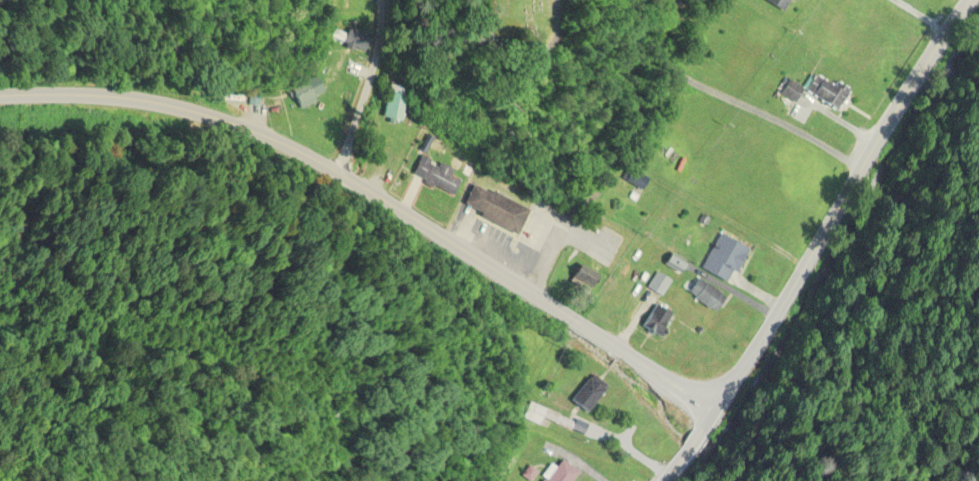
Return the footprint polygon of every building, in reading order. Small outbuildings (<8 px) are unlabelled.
[(794,0),(768,0),(766,3),(787,13),(794,0)] [(364,53),(368,44),(334,30),(330,39),(364,53)] [(803,92),(835,110),(845,93),(812,74),(803,92)] [(408,87),(386,87),(386,120),(408,120),(408,87)] [(413,177),(457,197),(464,181),(454,177),(456,171),(423,156),(413,177)] [(531,209),(476,185),(465,210),(520,234),(531,209)] [(745,247),(714,234),(698,270),(729,284),(745,247)] [(572,277),(592,288),(599,277),(579,265),(572,277)] [(711,314),(723,299),(696,278),(685,293),(711,314)] [(672,314),(652,303),(639,327),(659,338),(672,314)] [(587,414),(607,388),(590,374),(570,401),(587,414)] [(550,465),(541,478),(544,480),(543,480),(572,480),(577,474),(561,462),(556,469),(550,465)]
